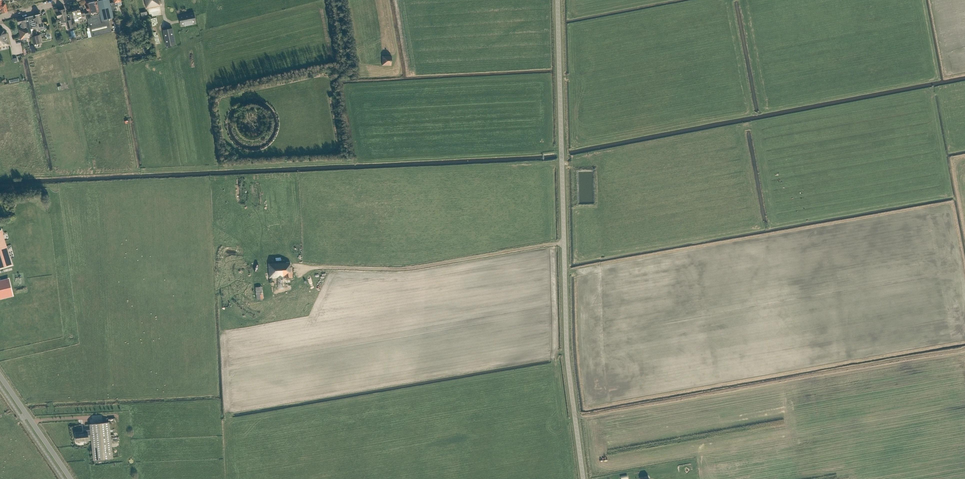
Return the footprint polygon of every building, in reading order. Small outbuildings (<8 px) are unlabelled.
[(86,14),(89,28),(91,37),(109,33),(110,33),(107,20),(113,18),(112,11),(115,10),(115,7),(114,3),(110,4),(109,0),(103,0),(96,2),(96,0),(95,0),(93,0),(88,1),(87,2),(88,3),(87,3),(89,13),(86,14)] [(146,9),(160,6),(159,0),(144,0),(146,9)] [(73,12),(69,13),(71,19),(74,18),(75,22),(79,21),(78,18),(82,17),(85,17),(86,17),(84,11),(80,12),(79,6),(76,7),(76,6),(71,8),(73,12)] [(59,13),(56,14),(58,18),(60,17),(61,21),(62,24),(66,22),(66,21),(67,21),(66,20),(68,19),(65,9),(58,11),(59,13)] [(194,12),(179,15),(180,19),(181,25),(182,27),(196,24),(194,12)] [(40,14),(28,17),(32,34),(32,35),(34,35),(33,29),(37,28),(38,30),(44,29),(43,23),(42,23),(40,14)] [(32,34),(28,17),(18,19),(19,24),(21,24),(22,29),(19,30),(21,39),(29,37),(29,34),(32,34)] [(120,23),(115,24),(117,35),(129,32),(129,31),(124,32),(123,29),(121,30),(120,23)] [(171,29),(163,30),(167,47),(176,45),(173,29),(171,29)] [(0,31),(0,47),(10,45),(7,33),(5,34),(4,31),(0,32),(0,31)] [(391,56),(382,56),(381,65),(391,66),(391,56)] [(0,231),(0,269),(13,265),(2,230),(0,231)] [(290,267),(290,262),(268,264),(269,278),(277,277),(282,277),(283,277),(283,276),(284,276),(283,272),(287,271),(287,267),(290,267)] [(291,266),(290,267),(287,267),(287,271),(283,272),(284,276),(283,276),(283,277),(292,276),(291,266)] [(278,286),(274,287),(274,293),(291,291),(291,285),(283,286),(283,281),(281,281),(281,279),(282,279),(282,277),(277,277),(278,286)] [(0,281),(0,299),(13,296),(9,279),(0,281)] [(90,425),(91,430),(94,460),(112,458),(108,423),(90,425)] [(84,433),(76,434),(77,442),(79,442),(80,443),(84,443),(84,442),(84,441),(88,441),(88,440),(92,440),(91,430),(84,431),(84,433)]
